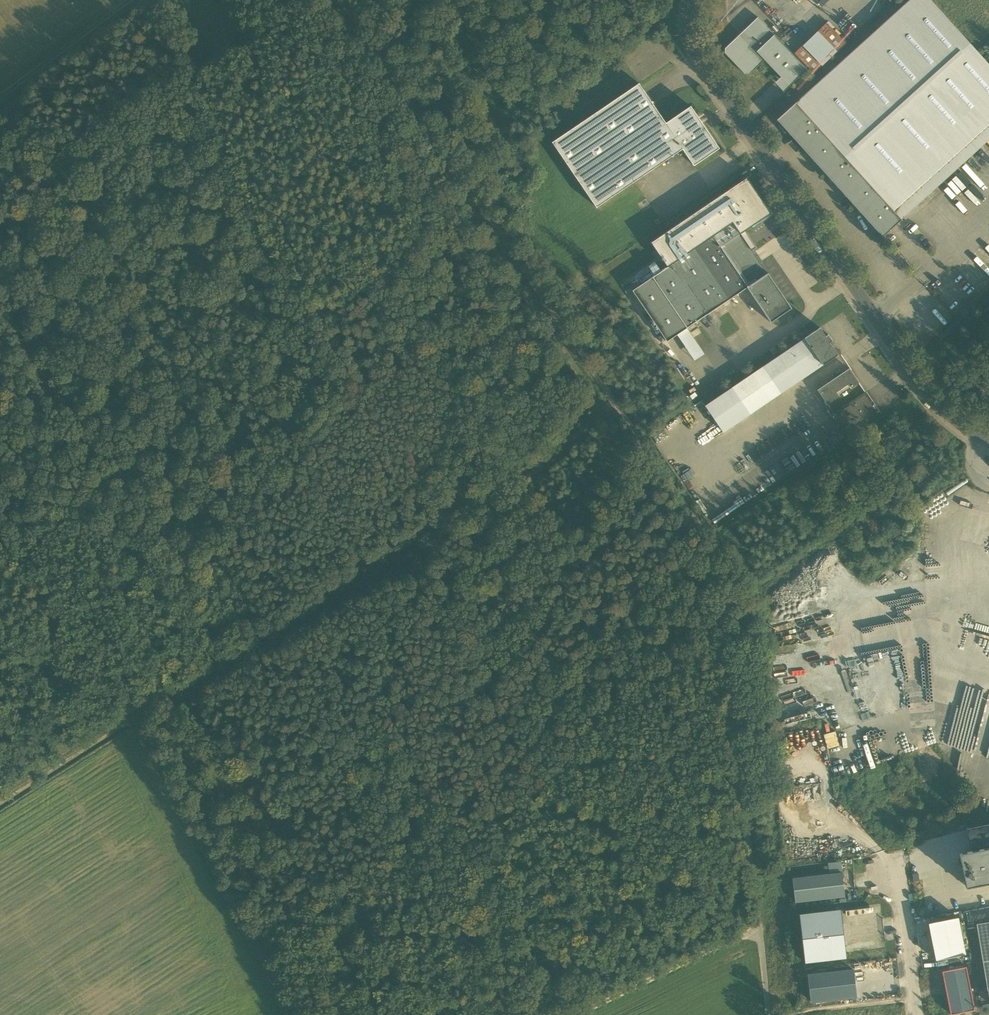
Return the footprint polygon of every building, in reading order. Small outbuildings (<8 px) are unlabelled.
[(893,210),(988,124),(988,64),(931,0),(910,0),(796,103),(893,210)] [(807,69),(774,34),(758,17),(725,48),(725,53),(745,74),(749,74),(765,60),(789,86),(807,69)] [(846,43),(826,23),(818,31),(837,51),(846,43)] [(836,51),(818,32),(803,45),(822,65),(836,51)] [(822,65),(803,45),(794,53),(814,73),(822,65)] [(691,106),(666,123),(639,83),(552,142),(597,207),(683,149),(694,165),(719,148),(691,106)] [(802,147),(883,236),(902,219),(901,219),(893,210),(796,103),(796,102),(777,120),(794,138),(802,147)] [(901,219),(988,140),(988,124),(893,210),(901,219)] [(802,147),(794,138),(787,144),(795,152),(802,147)] [(651,242),(668,266),(672,263),(692,250),(714,235),(733,222),(741,233),(745,230),(751,226),(752,228),(774,213),(765,200),(763,201),(747,177),(651,242)] [(733,222),(714,235),(748,287),(768,273),(752,250),(741,233),(733,222)] [(757,247),(745,230),(741,233),(752,250),(757,247)] [(747,287),(748,287),(714,235),(692,250),(727,301),(747,287)] [(707,314),(727,301),(692,250),(672,263),(707,314)] [(687,328),(707,314),(672,263),(668,266),(653,277),(687,328)] [(768,273),(748,287),(747,287),(771,322),(792,308),(768,273)] [(677,334),(687,328),(653,277),(633,290),(667,341),(677,334)] [(704,353),(687,328),(677,334),(694,360),(704,353)] [(805,338),(788,349),(806,376),(823,365),(838,354),(830,342),(832,340),(828,335),(826,336),(820,328),(805,338)] [(806,376),(788,349),(705,405),(723,432),(806,376)] [(818,390),(827,404),(831,402),(828,398),(836,392),(849,384),(851,388),(859,383),(849,368),(818,390)] [(988,846),(988,824),(966,829),(970,850),(988,846)] [(959,852),(966,887),(988,882),(988,846),(970,850),(959,852)] [(828,862),(829,874),(842,872),(841,862),(828,862)] [(829,874),(793,878),(796,902),(844,896),(842,872),(829,874)] [(844,906),(845,920),(882,918),(881,905),(844,906)] [(799,914),(805,962),(846,957),(841,909),(799,914)] [(957,917),(928,922),(936,960),(965,954),(957,917)] [(987,990),(988,990),(988,921),(976,923),(987,990)] [(942,970),(950,1014),(974,1009),(966,966),(942,970)] [(853,969),(808,974),(811,1002),(856,996),(853,969)]
